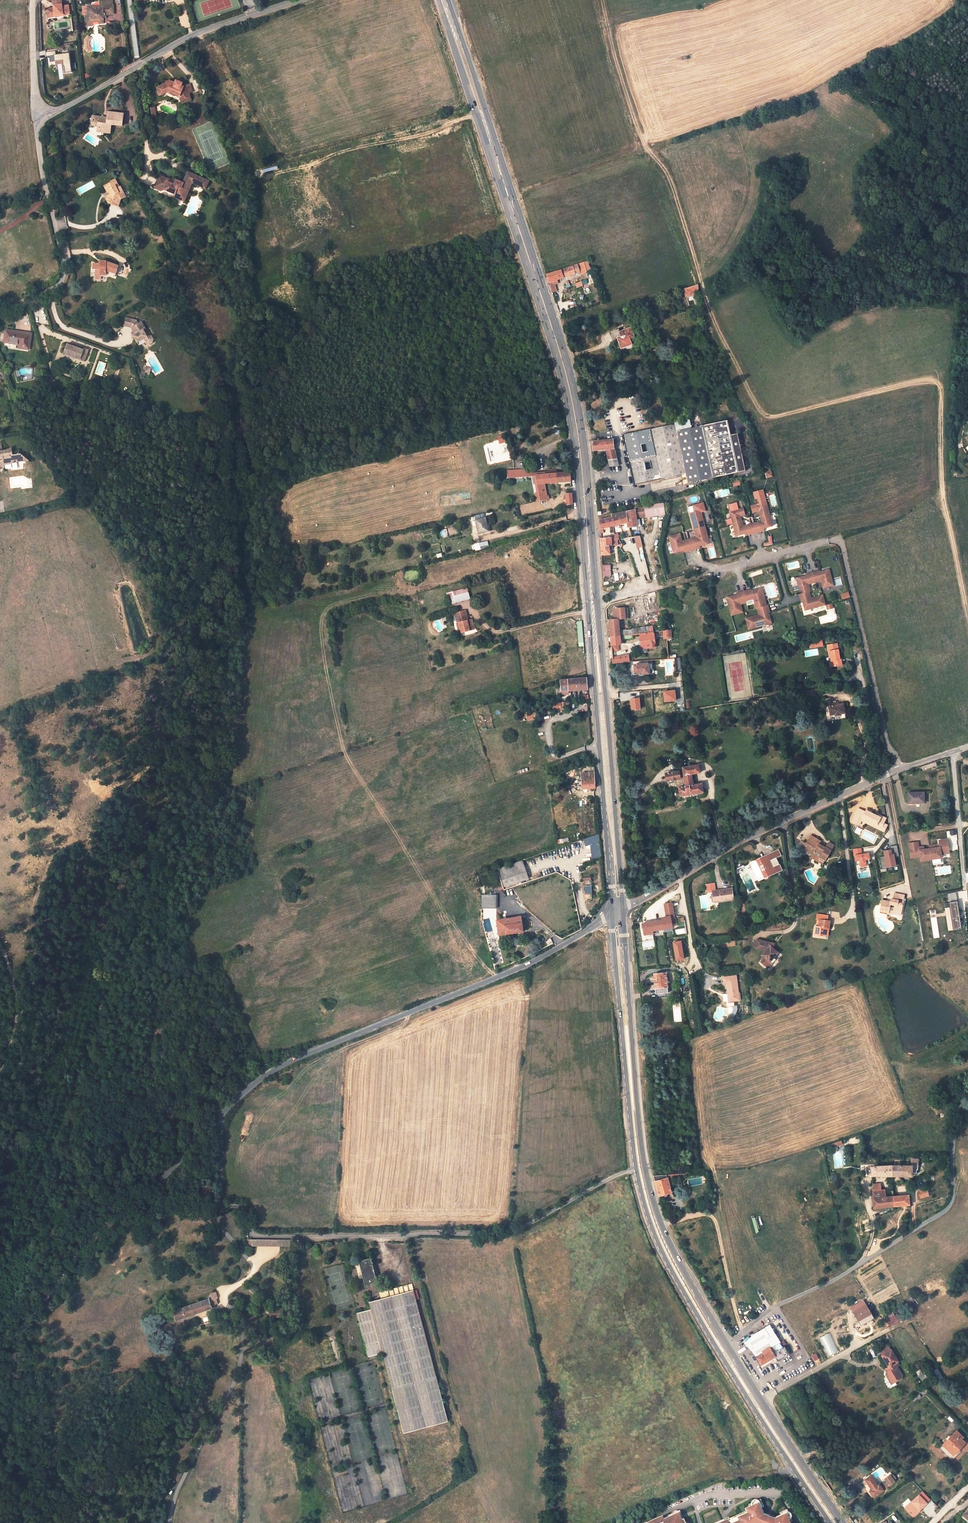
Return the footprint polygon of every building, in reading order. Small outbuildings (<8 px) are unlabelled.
[(68,16),(67,7),(61,8),(60,1),(51,2),(52,10),(45,11),(46,16),(53,15),(54,18),(68,16)] [(113,12),(112,5),(98,6),(98,10),(93,11),(92,6),(85,6),(87,18),(84,19),(85,25),(88,27),(93,26),(92,23),(99,22),(99,24),(102,23),(104,22),(103,16),(105,16),(105,15),(111,14),(113,12)] [(85,52),(92,50),(90,36),(83,38),(85,52)] [(62,60),(64,72),(79,70),(78,65),(76,65),(75,52),(55,54),(55,51),(46,52),(46,55),(53,55),(54,61),(62,60)] [(157,87),(160,95),(169,92),(179,96),(182,103),(191,100),(188,93),(193,92),(190,84),(183,87),(181,86),(182,83),(176,80),(175,83),(169,81),(163,83),(164,85),(157,87)] [(111,124),(122,126),(123,114),(108,112),(107,118),(93,116),(92,125),(98,125),(97,127),(103,128),(103,132),(109,133),(111,124)] [(163,190),(174,195),(184,199),(192,183),(205,189),(209,181),(187,171),(182,183),(176,180),(175,181),(174,184),(173,184),(157,177),(155,181),(153,186),(160,189),(161,187),(164,188),(163,190)] [(157,177),(173,184),(174,184),(175,181),(159,174),(157,177)] [(119,186),(115,178),(110,181),(111,182),(105,185),(109,192),(111,191),(112,193),(108,196),(109,199),(115,201),(114,203),(118,204),(122,197),(119,193),(124,190),(121,185),(119,186)] [(117,206),(118,204),(114,203),(115,201),(109,199),(108,196),(105,197),(109,203),(117,206)] [(66,218),(58,219),(59,229),(66,228),(66,218)] [(116,276),(119,266),(106,262),(107,261),(101,261),(101,264),(93,263),(93,269),(96,270),(96,276),(101,276),(101,275),(107,276),(107,274),(116,276)] [(564,269),(566,277),(583,271),(581,263),(564,269)] [(546,275),(549,282),(564,277),(561,270),(546,275)] [(683,289),(686,297),(699,293),(698,284),(684,288),(683,289)] [(670,306),(672,305),(672,304),(680,301),(678,295),(666,300),(667,303),(669,302),(670,306)] [(135,336),(140,346),(146,343),(147,344),(151,345),(155,343),(156,340),(152,335),(150,335),(148,336),(142,327),(144,326),(142,322),(139,323),(137,320),(126,317),(124,325),(133,328),(134,331),(136,335),(135,336)] [(629,339),(635,337),(631,328),(622,331),(621,329),(611,332),(614,339),(617,338),(621,348),(631,345),(629,339)] [(18,347),(28,348),(30,334),(6,330),(4,342),(19,344),(18,347)] [(64,354),(79,360),(80,361),(82,356),(86,357),(89,350),(84,348),(83,351),(67,344),(64,354)] [(692,428),(690,419),(676,422),(676,424),(678,431),(692,428)] [(745,471),(737,434),(731,435),(728,421),(692,428),(678,431),(676,424),(654,428),(665,478),(686,474),(688,483),(738,472),(745,471)] [(665,478),(654,428),(650,429),(623,435),(634,485),(661,479),(665,478)] [(505,443),(504,435),(497,436),(499,444),(505,443)] [(593,450),(606,449),(610,466),(618,465),(614,448),(614,439),(601,441),(600,439),(599,439),(598,439),(597,440),(597,441),(592,441),(593,450)] [(1,463),(13,461),(16,457),(19,459),(20,459),(21,459),(23,459),(24,459),(27,456),(19,450),(17,453),(15,453),(13,452),(12,446),(4,448),(0,449),(0,462),(1,463)] [(570,481),(570,472),(557,473),(557,482),(570,481)] [(548,494),(546,495),(545,484),(557,482),(557,473),(536,475),(540,500),(540,501),(549,499),(548,494)] [(773,525),(766,501),(764,497),(756,499),(757,503),(751,505),(753,512),(759,510),(760,515),(742,520),(740,513),(744,512),(743,507),(739,508),(737,501),(728,504),(731,517),(725,519),(727,524),(733,523),(736,535),(745,533),(745,535),(764,530),(764,528),(773,525)] [(644,506),(646,517),(646,518),(665,515),(664,503),(645,505),(644,506)] [(629,527),(638,526),(637,518),(646,517),(644,506),(643,506),(634,508),(635,509),(612,514),(612,512),(599,517),(600,529),(628,522),(629,527)] [(710,543),(705,526),(701,510),(690,512),(697,539),(689,541),(692,549),(700,547),(699,545),(710,543)] [(479,533),(487,531),(485,523),(486,523),(485,518),(476,520),(479,533)] [(682,542),(680,533),(669,536),(674,552),(684,550),(685,551),(689,550),(686,541),(682,542)] [(602,555),(610,554),(609,545),(617,545),(617,537),(611,537),(612,538),(601,539),(602,555)] [(487,541),(474,544),(475,550),(489,547),(487,541)] [(603,576),(611,576),(610,564),(602,564),(603,576)] [(825,604),(821,588),(817,589),(815,580),(819,579),(820,582),(822,582),(824,587),(833,585),(829,569),(820,572),(819,570),(805,574),(806,575),(806,577),(803,578),(803,576),(797,578),(801,593),(799,594),(801,601),(803,600),(804,600),(805,603),(803,603),(805,610),(825,604)] [(766,605),(761,587),(751,590),(751,589),(737,593),(737,594),(738,596),(734,596),(734,595),(727,597),(732,615),(758,607),(760,614),(751,616),(752,618),(746,620),(749,629),(771,623),(770,617),(768,612),(770,611),(768,605),(768,604),(766,605)] [(468,592),(467,588),(452,591),(453,596),(468,592)] [(468,592),(453,596),(455,603),(470,600),(468,592)] [(618,619),(629,618),(627,608),(614,609),(615,619),(609,620),(611,637),(626,635),(628,635),(627,630),(619,631),(619,628),(619,626),(618,619)] [(474,628),(471,618),(466,619),(465,615),(467,614),(465,609),(455,612),(458,622),(459,622),(462,631),(474,628)] [(664,639),(672,638),(671,630),(666,630),(663,631),(664,639)] [(652,639),(651,632),(648,633),(640,633),(642,648),(653,647),(655,646),(655,639),(652,639)] [(611,637),(611,646),(621,645),(620,639),(627,639),(626,635),(611,637)] [(831,667),(842,665),(841,659),(840,659),(837,644),(827,645),(828,651),(830,651),(831,661),(830,661),(831,667)] [(642,674),(649,674),(648,664),(652,664),(652,660),(644,661),(644,664),(634,665),(634,673),(642,673),(642,674)] [(565,694),(569,694),(568,691),(587,689),(587,678),(560,680),(561,692),(564,692),(565,694)] [(839,704),(831,705),(830,703),(830,698),(823,699),(824,707),(828,706),(830,715),(834,715),(834,716),(840,715),(840,714),(845,713),(843,703),(839,704)] [(680,796),(703,792),(702,784),(693,785),(691,774),(700,773),(699,765),(683,768),(683,771),(666,774),(667,781),(685,778),(686,786),(679,788),(680,796)] [(581,774),(582,789),(596,788),(594,766),(582,767),(582,774),(581,774)] [(924,803),(924,792),(908,793),(908,803),(924,803)] [(865,810),(857,806),(853,814),(853,815),(856,816),(857,815),(861,817),(862,816),(876,823),(875,824),(884,828),(886,823),(883,822),(884,820),(881,819),(883,815),(880,814),(879,816),(876,814),(871,811),(872,810),(866,807),(865,810)] [(861,817),(857,815),(856,816),(853,815),(853,814),(851,819),(858,823),(860,818),(861,817)] [(876,823),(862,816),(861,817),(860,818),(883,830),(884,828),(875,824),(876,823)] [(583,839),(586,846),(599,842),(600,842),(599,834),(583,839)] [(819,842),(810,836),(805,844),(802,842),(798,848),(803,852),(805,850),(811,855),(811,856),(818,860),(819,858),(823,861),(830,851),(833,846),(828,843),(824,848),(823,850),(817,846),(819,842)] [(918,842),(909,843),(911,858),(920,856),(920,861),(941,858),(941,854),(949,853),(947,839),(939,840),(940,847),(935,848),(934,845),(929,846),(930,849),(924,849),(923,847),(919,847),(918,842)] [(599,842),(590,845),(592,860),(600,858),(599,842)] [(885,856),(880,857),(882,869),(887,868),(887,867),(896,865),(894,857),(899,856),(897,845),(890,846),(891,850),(884,851),(885,856)] [(861,848),(853,849),(854,855),(855,855),(856,864),(860,864),(861,867),(866,866),(866,862),(870,861),(869,853),(864,854),(864,855),(863,855),(862,854),(861,848)] [(751,862),(759,879),(764,877),(765,877),(765,878),(766,878),(767,878),(768,877),(768,876),(769,876),(769,875),(768,875),(775,871),(767,854),(751,862)] [(821,865),(823,861),(819,858),(818,860),(811,856),(809,858),(821,865)] [(523,860),(498,869),(504,886),(529,878),(523,860)] [(715,890),(714,883),(706,885),(707,892),(715,890)] [(733,900),(732,888),(721,890),(721,892),(713,893),(714,900),(717,900),(718,902),(733,900)] [(903,900),(904,895),(894,893),(893,900),(893,903),(882,901),(880,914),(888,916),(889,914),(893,915),(894,912),(901,913),(903,904),(898,903),(899,899),(903,900)] [(950,907),(947,908),(950,930),(960,929),(957,901),(949,902),(950,907)] [(662,920),(642,923),(644,934),(652,933),(652,930),(672,927),(670,916),(674,916),(672,903),(664,904),(666,917),(661,917),(662,920)] [(829,929),(830,922),(827,922),(828,917),(817,915),(817,920),(820,920),(819,928),(816,927),(815,935),(825,937),(826,929),(829,929)] [(499,935),(523,931),(521,916),(497,920),(499,935)] [(773,959),(777,953),(773,950),(773,951),(772,950),(773,949),(774,944),(757,940),(755,949),(766,951),(761,955),(763,957),(764,958),(762,961),(760,962),(767,969),(771,964),(769,963),(770,962),(773,959)] [(682,949),(674,950),(675,959),(683,958),(683,957),(685,957),(685,950),(682,950),(682,949)] [(668,992),(666,973),(654,974),(656,994),(668,992)] [(724,985),(726,985),(729,1003),(740,1001),(737,983),(736,983),(735,977),(723,979),(724,985)] [(917,1159),(911,1159),(910,1166),(891,1165),(892,1176),(911,1176),(911,1170),(917,1170),(917,1169),(917,1159)] [(891,1165),(871,1167),(871,1176),(892,1176),(891,1165)] [(671,1192),(667,1177),(668,1177),(668,1178),(671,1178),(671,1174),(653,1176),(659,1196),(663,1195),(663,1196),(664,1197),(666,1196),(667,1195),(666,1194),(671,1192)] [(926,1189),(918,1192),(920,1198),(928,1196),(926,1189)] [(912,1200),(911,1190),(907,1190),(908,1191),(908,1195),(892,1196),(885,1197),(886,1207),(894,1206),(909,1205),(908,1201),(912,1200)] [(885,1197),(884,1191),(879,1192),(872,1193),(873,1208),(886,1207),(885,1197)] [(251,1239),(251,1246),(294,1245),(293,1238),(251,1239)] [(377,1282),(371,1258),(358,1261),(365,1285),(377,1282)] [(436,1377),(414,1291),(369,1302),(371,1310),(383,1353),(390,1380),(405,1435),(447,1423),(436,1377)] [(173,1311),(176,1320),(215,1306),(213,1302),(210,1302),(209,1298),(181,1308),(180,1306),(178,1307),(178,1309),(173,1311)] [(872,1317),(863,1301),(851,1308),(860,1324),(872,1317)] [(357,1313),(368,1357),(383,1353),(371,1310),(357,1313)] [(896,1319),(894,1315),(886,1320),(889,1324),(896,1319)] [(774,1356),(771,1351),(778,1346),(770,1331),(767,1333),(764,1329),(753,1335),(753,1337),(743,1344),(750,1350),(755,1358),(759,1364),(759,1366),(774,1356)] [(897,1362),(891,1350),(890,1350),(882,1355),(888,1367),(886,1368),(888,1371),(886,1372),(886,1374),(891,1384),(901,1378),(901,1376),(896,1366),(898,1365),(896,1362),(897,1362)] [(755,1358),(748,1362),(752,1369),(759,1364),(755,1358)] [(933,1370),(939,1380),(943,1377),(937,1367),(933,1370)] [(952,1455),(964,1443),(961,1439),(962,1437),(956,1431),(942,1445),(952,1455)] [(874,1497),(894,1482),(890,1476),(885,1479),(887,1482),(881,1487),(879,1485),(877,1486),(871,1476),(866,1480),(872,1489),(870,1491),(874,1497)] [(908,1485),(915,1493),(920,1488),(912,1481),(908,1485)] [(919,1495),(909,1505),(910,1507),(906,1510),(913,1517),(927,1503),(920,1497),(919,1495)] [(786,1515),(776,1519),(765,1515),(761,1505),(747,1511),(749,1515),(731,1522),(730,1519),(719,1522),(790,1522),(786,1515)] [(649,1522),(686,1522),(684,1520),(682,1521),(679,1514),(664,1521),(662,1517),(649,1522)]
